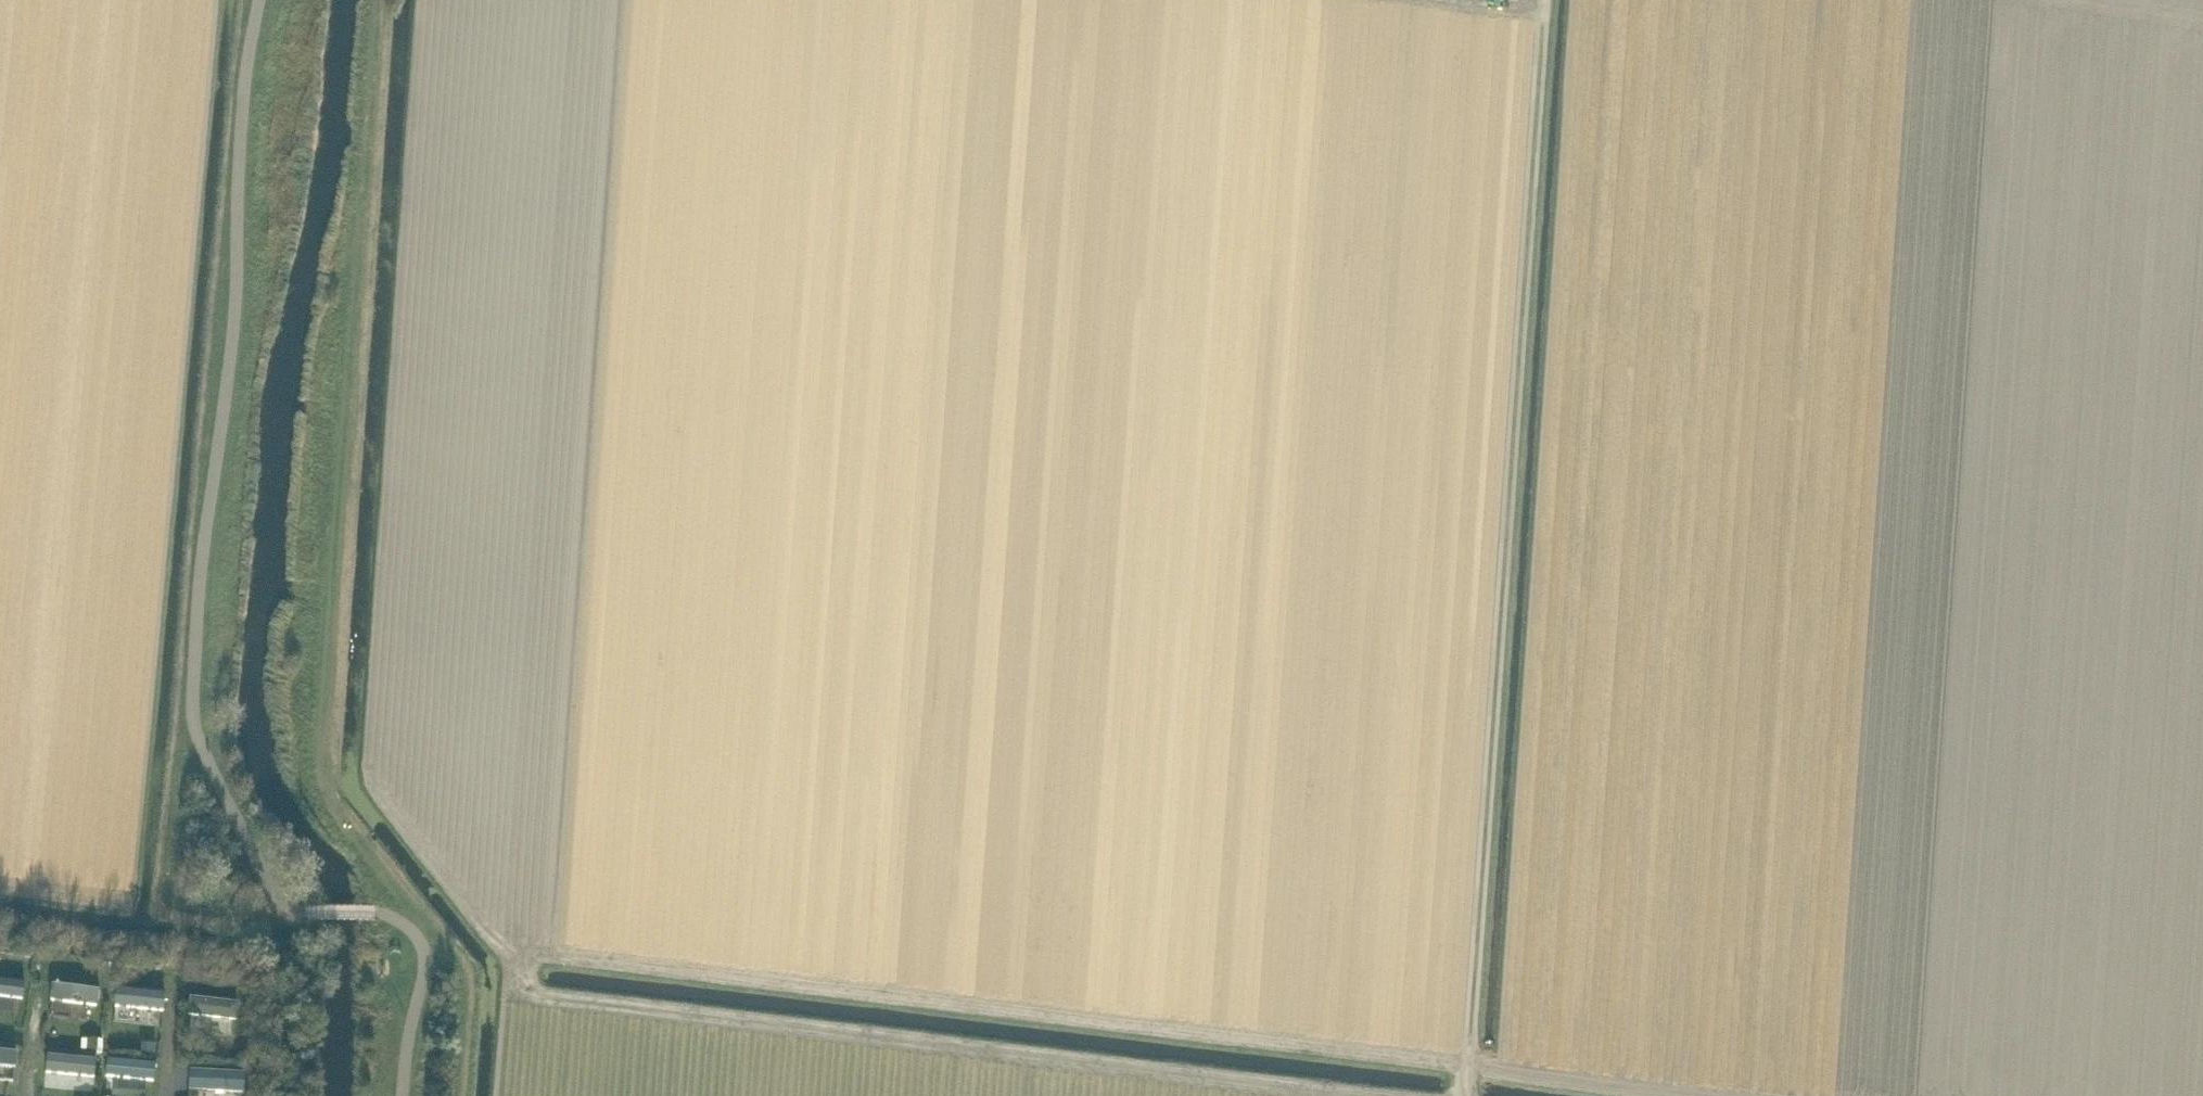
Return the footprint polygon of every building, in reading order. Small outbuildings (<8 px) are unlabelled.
[(191,998),(189,1015),(235,1019),(236,1002),(191,998)]
